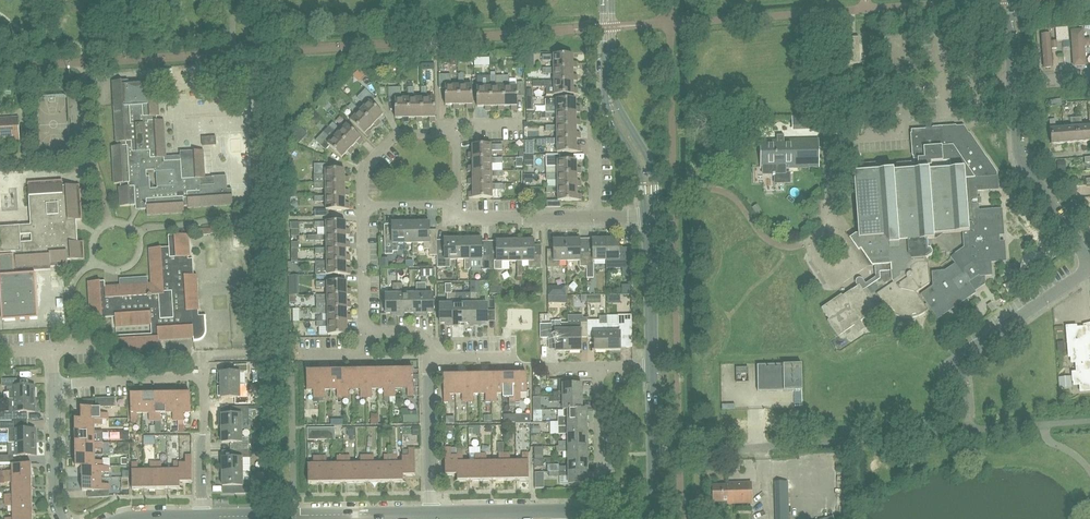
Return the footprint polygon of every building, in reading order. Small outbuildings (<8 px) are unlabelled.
[(1067,27),(1061,27),(1055,28),(1056,41),(1068,40),(1067,27)] [(1084,30),(1071,31),(1073,67),(1086,66),(1084,30)] [(1050,33),(1041,34),(1044,69),(1053,68),(1051,50),(1057,50),(1057,42),(1051,42),(1050,33)] [(858,37),(847,37),(848,63),(859,63),(858,37)] [(574,63),(574,54),(554,55),(543,55),(543,61),(554,61),(554,68),(574,69),(578,68),(578,65),(576,65),(576,63),(574,63)] [(554,68),(543,68),(543,74),(554,74),(554,81),(554,82),(574,82),(578,82),(578,79),(577,79),(577,76),(574,76),(574,69),(554,68)] [(358,75),(363,83),(371,78),(366,70),(358,75)] [(457,109),(460,109),(459,85),(451,85),(451,74),(440,75),(440,88),(446,88),(446,105),(454,105),(454,108),(457,108),(457,109)] [(460,109),(460,105),(467,105),(467,108),(470,108),(470,109),(473,109),(473,105),(473,85),(464,85),(464,74),(459,74),(459,85),(460,109)] [(489,111),(491,111),(491,87),(484,87),(484,76),(478,76),(478,87),(477,87),(478,107),(486,107),(486,110),(489,110),(489,111)] [(491,87),(491,111),(492,111),(492,107),(499,106),(499,109),(502,109),(502,111),(505,111),(504,86),(497,87),(497,76),(491,76),(491,87)] [(504,86),(505,111),(505,107),(512,106),(512,109),(515,109),(515,110),(518,110),(518,106),(518,96),(524,96),(524,82),(518,82),(518,86),(510,86),(510,76),(504,76),(504,86)] [(226,176),(205,177),(203,151),(180,152),(180,156),(166,157),(164,120),(155,121),(155,116),(159,116),(157,79),(141,80),(141,82),(128,83),(128,80),(112,82),(113,101),(115,101),(115,105),(114,105),(116,143),(118,143),(118,146),(112,146),(114,184),(120,183),(121,187),(119,187),(120,206),(140,205),(141,210),(147,209),(147,215),(184,213),(184,206),(188,206),(188,208),(233,205),(232,189),(227,189),(226,176)] [(547,87),(547,95),(574,95),(578,95),(578,92),(577,92),(577,89),(574,89),(574,82),(554,82),(554,81),(533,81),(533,87),(547,87)] [(410,118),(409,98),(401,98),(401,87),(389,87),(390,101),(395,101),(396,118),(403,118),(404,121),(406,121),(406,122),(410,122),(410,118)] [(423,118),(422,98),(415,98),(415,87),(409,87),(409,98),(410,118),(417,118),(417,121),(420,121),(420,122),(423,122),(423,118)] [(427,87),(422,87),(422,98),(423,118),(430,117),(430,121),(433,121),(433,122),(436,122),(435,117),(436,117),(436,98),(428,98),(427,87)] [(353,102),(353,103),(378,127),(380,125),(379,124),(381,122),(379,120),(385,114),(373,103),(377,99),(367,89),(359,97),(366,105),(361,110),(353,102)] [(546,113),(577,113),(581,113),(581,110),(580,110),(580,107),(576,107),(576,99),(557,100),(546,100),(546,106),(557,105),(557,113),(546,113)] [(378,127),(353,103),(349,107),(357,115),(352,120),(365,134),(366,134),(369,137),(371,134),(370,133),(372,132),(370,129),(375,124),(378,127)] [(547,127),(577,126),(581,126),(581,123),(580,123),(580,120),(577,120),(577,113),(546,113),(547,119),(557,119),(557,126),(547,126),(547,127)] [(19,139),(18,117),(0,118),(0,140),(19,139)] [(1078,142),(1076,117),(1071,118),(1071,127),(1063,128),(1065,143),(1078,142)] [(1089,126),(1082,126),(1081,117),(1076,117),(1078,142),(1089,141),(1089,131),(1089,126)] [(1065,143),(1063,128),(1056,128),(1055,119),(1049,119),(1051,144),(1065,143)] [(330,126),(338,134),(352,148),(358,142),(360,144),(361,142),(362,143),(364,141),(361,138),(362,138),(348,124),(342,130),(334,123),(330,126)] [(962,168),(963,178),(998,176),(998,172),(987,156),(986,157),(970,133),(966,133),(963,128),(958,129),(956,125),(933,127),(932,127),(932,128),(931,128),(931,129),(931,130),(925,130),(925,129),(911,130),(913,159),(917,159),(918,167),(932,166),(931,162),(950,161),(950,169),(962,168)] [(352,152),(353,152),(355,151),(352,148),(338,134),(330,126),(317,140),(327,150),(331,146),(343,157),(348,152),(350,154),(352,152)] [(547,140),(577,140),(577,139),(582,139),(582,136),(580,136),(580,133),(577,133),(577,126),(547,127),(547,132),(558,132),(558,139),(547,140)] [(216,145),(216,144),(215,136),(202,137),(202,146),(216,145)] [(818,167),(818,150),(818,139),(761,140),(762,168),(818,167)] [(534,140),(526,140),(525,140),(525,141),(525,154),(534,153),(534,140)] [(577,140),(547,140),(547,145),(558,145),(558,153),(577,153),(582,152),(582,150),(581,150),(581,147),(577,147),(577,140)] [(469,158),(492,158),(492,151),(503,151),(503,145),(492,145),(492,144),(473,145),(473,153),(470,153),(470,156),(469,156),(469,158)] [(547,175),(578,174),(582,174),(582,171),(581,171),(581,169),(577,169),(577,161),(558,161),(558,155),(547,155),(547,167),(558,167),(558,175),(547,175)] [(469,172),(493,171),(492,164),(503,164),(503,158),(492,158),(469,158),(469,159),(473,159),(473,166),(470,166),(470,169),(469,169),(469,172)] [(866,317),(884,305),(885,307),(886,309),(888,310),(890,312),(891,313),(893,314),(895,315),(897,316),(899,317),(902,317),(904,318),(906,318),(908,318),(910,318),(913,317),(915,317),(917,316),(919,316),(921,315),(923,314),(925,313),(928,311),(916,293),(929,284),(928,262),(926,259),(932,255),(932,252),(946,251),(946,255),(949,255),(951,253),(951,254),(955,251),(956,253),(964,248),(970,248),(968,224),(965,225),(962,178),(963,178),(962,168),(950,169),(950,161),(931,162),(932,166),(932,170),(929,170),(929,168),(915,169),(914,162),(896,163),(897,171),(893,171),(893,169),(880,170),(879,162),(861,164),(861,172),(854,172),(858,233),(855,233),(853,199),(853,200),(855,233),(849,237),(845,230),(868,265),(879,264),(880,270),(878,270),(879,279),(867,287),(862,280),(861,281),(862,282),(859,285),(858,283),(857,283),(858,285),(852,289),(842,296),(841,294),(821,308),(829,319),(827,320),(838,336),(844,332),(843,330),(853,324),(859,332),(865,328),(859,319),(864,316),(866,317)] [(315,175),(315,183),(349,182),(349,180),(348,180),(348,177),(346,177),(345,169),(328,169),(328,163),(315,164),(315,175)] [(473,185),(493,184),(493,177),(504,177),(504,171),(493,171),(469,172),(473,172),(473,179),(470,179),(470,182),(469,182),(469,185),(473,185)] [(578,187),(582,187),(582,185),(581,185),(581,182),(578,182),(578,174),(547,175),(548,181),(558,180),(558,187),(548,188),(548,189),(578,188),(578,187)] [(998,176),(963,178),(962,178),(965,225),(968,224),(970,248),(964,248),(956,253),(951,257),(955,263),(945,270),(932,271),(933,285),(920,294),(938,319),(954,308),(959,316),(965,312),(959,302),(969,295),(970,297),(976,293),(973,288),(983,280),(983,276),(992,275),(991,262),(1006,261),(1006,254),(1004,254),(1003,248),(1000,245),(999,232),(1002,229),(1001,222),(1003,222),(1002,208),(991,209),(991,216),(986,216),(986,213),(982,210),(979,210),(977,191),(981,191),(984,188),(983,184),(989,184),(990,190),(999,190),(998,176)] [(34,271),(51,270),(51,267),(68,266),(67,260),(84,259),(83,241),(78,242),(76,220),(82,219),(80,185),(63,186),(62,180),(28,182),(32,242),(21,242),(20,226),(0,227),(0,280),(3,321),(37,319),(34,271)] [(349,183),(349,182),(315,183),(315,188),(325,188),(326,196),(315,196),(350,196),(349,193),(348,193),(348,190),(346,190),(346,183),(349,183)] [(504,190),(504,185),(504,184),(493,184),(473,185),(473,192),(471,193),(471,195),(469,195),(469,198),(473,198),(473,199),(493,198),(493,190),(504,190)] [(1065,186),(1071,195),(1076,195),(1075,185),(1065,186)] [(548,208),(561,208),(561,202),(578,202),(578,201),(582,201),(582,198),(581,198),(581,195),(578,195),(578,188),(548,189),(548,193),(558,193),(558,201),(548,201),(548,208)] [(315,216),(329,216),(329,209),(346,209),(350,209),(350,206),(348,206),(348,203),(346,203),(346,196),(350,196),(315,196),(315,201),(326,201),(326,209),(315,209),(315,216)] [(1080,198),(1073,199),(1081,211),(1088,210),(1080,198)] [(385,237),(386,253),(393,253),(393,251),(398,251),(398,243),(405,243),(405,222),(404,222),(404,221),(403,220),(396,220),(395,221),(395,222),(393,222),(393,237),(385,237)] [(346,229),(346,221),(326,221),(315,222),(315,227),(326,227),(326,235),(346,235),(350,235),(350,232),(349,232),(349,229),(346,229)] [(405,222),(405,243),(413,243),(413,253),(418,253),(418,243),(417,222),(405,222)] [(418,243),(424,242),(424,249),(430,249),(430,255),(437,255),(438,255),(438,253),(437,241),(430,241),(430,222),(417,222),(418,243)] [(117,353),(159,351),(159,340),(193,338),(193,342),(194,342),(194,340),(195,340),(196,340),(198,340),(199,340),(200,339),(201,339),(202,338),(203,337),(204,336),(204,335),(205,334),(205,332),(205,331),(205,330),(204,316),(206,316),(206,315),(199,316),(196,275),(193,275),(192,269),(189,269),(188,257),(190,257),(188,234),(168,235),(169,247),(149,248),(151,283),(147,284),(147,278),(120,279),(121,288),(116,288),(116,292),(106,292),(105,281),(88,282),(90,318),(107,316),(107,314),(115,313),(116,327),(151,324),(151,333),(116,336),(117,353)] [(346,235),(326,235),(315,235),(316,240),(326,240),(327,248),(350,248),(350,245),(349,245),(349,242),(346,242),(346,235)] [(437,255),(438,267),(445,267),(445,259),(457,259),(457,238),(445,239),(445,253),(438,253),(438,255),(437,255)] [(457,238),(457,259),(465,259),(466,270),(470,270),(470,259),(470,238),(457,238)] [(470,259),(482,259),(482,269),(490,269),(490,255),(482,255),(482,238),(470,238),(470,259)] [(587,253),(588,267),(588,279),(594,279),(594,261),(607,261),(607,239),(594,240),(594,253),(587,253)] [(614,267),(627,267),(626,253),(620,253),(620,239),(607,239),(607,261),(614,261),(614,267)] [(509,241),(510,261),(518,261),(518,276),(523,276),(522,261),(522,240),(509,241)] [(542,268),(542,255),(534,255),(534,240),(522,240),(522,261),(529,261),(529,269),(542,268)] [(548,254),(548,268),(560,268),(560,261),(568,261),(567,240),(554,240),(554,254),(548,254)] [(581,240),(567,240),(568,261),(581,261),(581,267),(588,267),(587,253),(581,253),(581,240)] [(510,261),(509,241),(497,241),(497,255),(490,255),(490,269),(495,269),(495,270),(502,269),(502,261),(510,261)] [(350,248),(327,248),(316,248),(316,254),(327,254),(327,261),(347,261),(350,261),(350,257),(349,258),(349,255),(347,255),(346,248),(350,248)] [(347,261),(327,261),(316,261),(316,267),(327,267),(327,275),(347,275),(347,274),(351,274),(350,271),(349,271),(349,268),(347,268),(347,261)] [(327,295),(351,294),(351,292),(349,292),(349,289),(347,289),(347,281),(327,281),(327,282),(316,282),(316,287),(327,287),(327,295)] [(399,316),(398,283),(393,283),(394,294),(386,294),(387,313),(393,313),(393,316),(399,316)] [(410,313),(410,294),(403,294),(403,283),(398,283),(399,316),(405,316),(405,313),(410,313)] [(422,315),(422,283),(417,283),(417,293),(410,294),(410,313),(416,313),(416,315),(422,315)] [(422,283),(422,315),(428,315),(428,312),(434,312),(434,293),(427,293),(426,283),(422,283)] [(476,293),(476,325),(482,325),(482,322),(488,322),(488,303),(481,303),(480,292),(476,293)] [(453,325),(452,293),(448,293),(448,304),(440,304),(441,323),(447,323),(447,325),(453,325)] [(457,293),(452,293),(453,325),(459,325),(459,323),(465,322),(464,303),(464,300),(457,300),(457,293)] [(464,303),(465,322),(470,322),(471,325),(476,325),(476,293),(471,293),(471,300),(464,300),(464,303)] [(351,294),(327,295),(316,295),(316,301),(327,301),(327,307),(316,308),(347,308),(351,308),(351,305),(349,305),(349,302),(347,302),(347,295),(351,295),(351,294)] [(993,313),(997,311),(992,304),(989,306),(993,313)] [(347,308),(316,308),(316,314),(327,313),(328,321),(317,321),(347,321),(347,320),(351,320),(351,317),(350,317),(350,315),(347,315),(347,308)] [(608,325),(608,351),(622,351),(622,336),(632,336),(632,315),(619,315),(620,325),(608,325)] [(347,321),(317,321),(317,327),(327,327),(328,335),(347,334),(351,334),(351,331),(350,331),(350,328),(347,328),(347,321)] [(541,338),(549,338),(556,338),(556,352),(569,351),(568,324),(562,324),(562,321),(552,322),(552,324),(541,325),(541,338)] [(589,324),(588,324),(588,337),(595,337),(595,351),(608,351),(608,325),(601,325),(600,321),(589,321),(589,324)] [(588,324),(568,324),(569,351),(582,351),(582,338),(588,338),(588,337),(588,324)] [(1077,327),(1068,328),(1070,355),(1074,355),(1076,371),(1071,372),(1072,381),(1081,381),(1082,389),(1089,389),(1089,326),(1077,327)] [(758,391),(776,391),(776,389),(784,388),(784,391),(802,390),(802,383),(801,364),(757,365),(757,379),(759,378),(760,390),(758,390),(758,391)] [(221,385),(239,385),(239,372),(248,372),(248,365),(234,365),(234,372),(220,372),(220,374),(218,374),(218,383),(221,383),(221,385)] [(748,367),(736,367),(736,382),(748,382),(748,367)] [(371,389),(378,389),(377,369),(365,370),(366,397),(371,397),(371,389)] [(377,369),(378,389),(383,389),(384,397),(390,397),(389,369),(377,369)] [(395,389),(401,389),(401,369),(389,369),(390,397),(395,397),(395,389)] [(401,369),(401,389),(407,389),(407,396),(413,396),(413,369),(401,369)] [(318,398),(318,370),(306,370),(306,391),(312,391),(312,398),(318,398)] [(323,390),(330,390),(330,370),(318,370),(318,398),(324,398),(323,390)] [(330,370),(330,390),(336,390),(336,398),(342,398),(342,370),(330,370)] [(353,370),(342,370),(342,398),(347,397),(347,390),(354,390),(353,370)] [(353,370),(354,390),(359,390),(360,397),(366,397),(365,370),(353,370)] [(462,402),(467,402),(467,374),(455,375),(455,394),(461,394),(462,402)] [(467,374),(467,402),(473,402),(473,394),(479,394),(479,374),(467,374)] [(491,374),(479,374),(479,394),(485,394),(485,402),(491,402),(491,374)] [(497,394),(503,394),(503,374),(491,374),(491,402),(497,401),(497,394)] [(503,374),(503,394),(509,394),(509,401),(515,401),(515,374),(503,374)] [(526,374),(515,374),(515,401),(520,401),(520,393),(527,393),(526,374)] [(443,375),(444,397),(444,402),(449,402),(449,394),(455,394),(455,375),(443,375)] [(9,392),(9,400),(35,399),(34,385),(17,386),(17,379),(1,379),(1,386),(6,386),(6,392),(9,392)] [(553,391),(553,397),(582,396),(582,383),(573,383),(573,379),(559,379),(560,391),(553,391)] [(248,404),(248,398),(248,397),(240,397),(239,385),(221,385),(221,387),(218,387),(218,396),(221,396),(221,398),(235,398),(235,404),(248,404)] [(142,394),(143,413),(149,413),(149,421),(155,421),(154,393),(142,394)] [(154,393),(155,421),(160,421),(160,413),(166,413),(166,393),(154,393)] [(166,393),(166,413),(172,413),(172,420),(178,420),(178,393),(166,393)] [(178,393),(178,420),(184,420),(184,413),(190,412),(190,393),(178,393)] [(130,394),(131,421),(137,421),(137,413),(143,413),(142,394),(130,394)] [(583,408),(582,396),(553,397),(554,401),(563,401),(564,409),(568,409),(583,408)] [(115,398),(95,398),(95,407),(80,407),(80,419),(74,419),(108,418),(108,413),(100,413),(100,407),(115,407),(115,398)] [(2,421),(12,421),(17,421),(17,412),(35,412),(35,399),(9,400),(9,412),(2,412),(2,421)] [(241,419),(248,419),(248,406),(234,407),(234,414),(218,414),(218,426),(221,426),(221,429),(242,428),(241,419)] [(558,416),(558,421),(587,421),(587,408),(583,408),(568,409),(564,409),(564,416),(558,416)] [(535,423),(535,415),(519,414),(519,423),(535,423)] [(74,419),(75,431),(95,431),(94,425),(102,425),(102,419),(108,419),(108,418),(74,419)] [(15,443),(35,443),(35,429),(12,429),(12,421),(2,421),(0,421),(0,430),(8,430),(8,443),(15,443)] [(559,434),(568,434),(587,433),(587,421),(558,421),(559,434)] [(307,428),(307,436),(307,440),(335,439),(334,427),(307,428)] [(234,443),(234,450),(249,450),(249,437),(242,437),(242,428),(221,429),(222,443),(234,443)] [(75,431),(75,443),(102,443),(102,437),(95,437),(95,431),(75,431)] [(559,441),(559,446),(588,446),(587,433),(568,434),(569,441),(559,441)] [(160,446),(160,437),(148,437),(149,447),(160,446)] [(35,443),(15,443),(15,456),(35,455),(35,443)] [(75,443),(75,455),(95,455),(95,449),(102,449),(102,443),(75,443)] [(569,451),(569,458),(588,458),(588,446),(559,446),(559,447),(557,447),(557,451),(569,451)] [(402,457),(403,476),(415,476),(414,448),(408,448),(408,457),(402,457)] [(445,475),(457,475),(457,481),(457,454),(457,455),(451,455),(451,448),(444,448),(445,475)] [(235,458),(222,458),(222,473),(242,472),(242,458),(249,458),(249,450),(234,450),(235,458)] [(469,461),(469,481),(481,481),(481,453),(475,453),(475,461),(469,461)] [(481,453),(481,481),(493,481),(493,461),(487,461),(487,453),(481,453)] [(505,453),(499,453),(499,461),(493,461),(493,481),(505,481),(505,453)] [(517,480),(517,460),(510,461),(510,453),(505,453),(505,481),(517,480)] [(517,460),(517,480),(529,480),(529,453),(522,453),(522,460),(517,460)] [(457,454),(457,481),(469,481),(469,461),(464,461),(464,454),(457,454)] [(75,467),(103,466),(103,460),(95,460),(95,455),(75,455),(75,467)] [(185,461),(179,461),(180,483),(192,482),(191,455),(185,455),(185,461)] [(343,483),(355,483),(355,463),(350,463),(349,455),(343,456),(343,483)] [(360,463),(355,463),(355,483),(367,483),(367,455),(360,455),(360,463)] [(367,483),(379,483),(379,463),(373,463),(373,455),(367,455),(367,483)] [(383,463),(379,463),(379,483),(391,483),(391,455),(383,455),(383,463)] [(403,482),(403,476),(402,457),(401,457),(402,462),(397,462),(397,455),(391,455),(391,483),(403,482)] [(308,484),(320,483),(319,456),(312,456),(312,464),(307,464),(308,484)] [(326,456),(319,456),(320,483),(331,483),(331,463),(326,463),(326,456)] [(331,483),(343,483),(343,456),(336,456),(336,463),(331,463),(331,483)] [(559,466),(559,471),(588,470),(588,458),(569,458),(569,466),(559,466)] [(180,483),(179,461),(173,461),(173,469),(168,469),(168,489),(180,489),(180,483)] [(144,490),(144,470),(138,470),(138,462),(131,462),(132,490),(144,490)] [(144,490),(156,489),(155,462),(149,462),(150,470),(144,470),(144,490)] [(156,489),(168,489),(168,469),(161,469),(161,462),(155,462),(156,489)] [(31,464),(12,465),(12,471),(4,471),(4,477),(32,476),(31,464)] [(103,466),(75,467),(81,467),(82,478),(101,478),(101,472),(109,472),(109,466),(103,466)] [(569,476),(569,484),(589,483),(588,470),(559,471),(550,472),(550,476),(569,476)] [(222,473),(222,486),(235,486),(235,494),(250,494),(249,481),(242,481),(242,472),(222,473)] [(32,476),(4,477),(4,483),(12,483),(12,489),(32,488),(32,476)] [(101,478),(82,478),(82,490),(98,490),(98,497),(109,497),(109,490),(110,490),(109,484),(101,484),(101,478)] [(775,482),(775,518),(789,518),(788,495),(788,482),(775,482)] [(727,504),(751,503),(751,483),(726,483),(726,485),(712,486),(713,502),(727,502),(727,504)] [(32,488),(12,489),(12,495),(5,495),(5,500),(32,500),(32,488)] [(32,500),(5,500),(5,506),(13,506),(13,512),(32,512),(32,500)]
